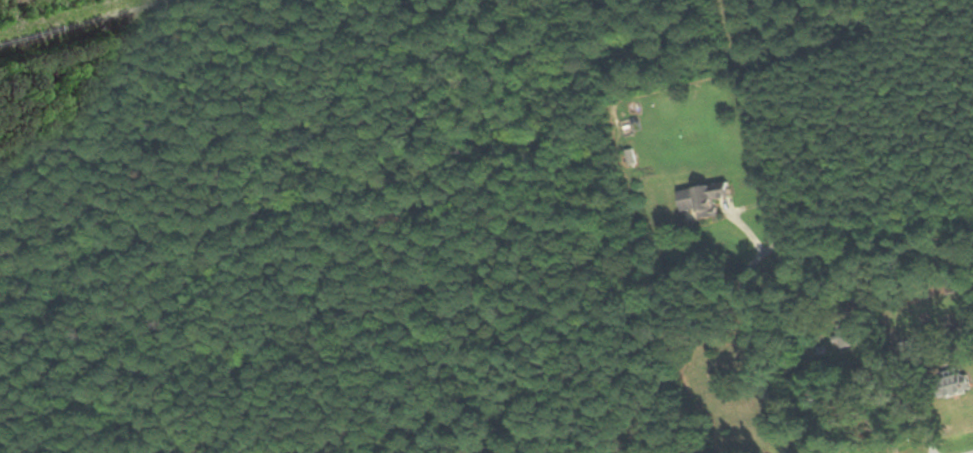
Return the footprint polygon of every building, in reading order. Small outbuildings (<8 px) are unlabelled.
[(679,189),(683,210),(697,207),(700,219),(719,215),(716,199),(731,196),(728,180),(679,189)] [(862,346),(860,325),(836,327),(838,349),(862,346)] [(956,364),(931,381),(945,401),(970,384),(956,364)]
